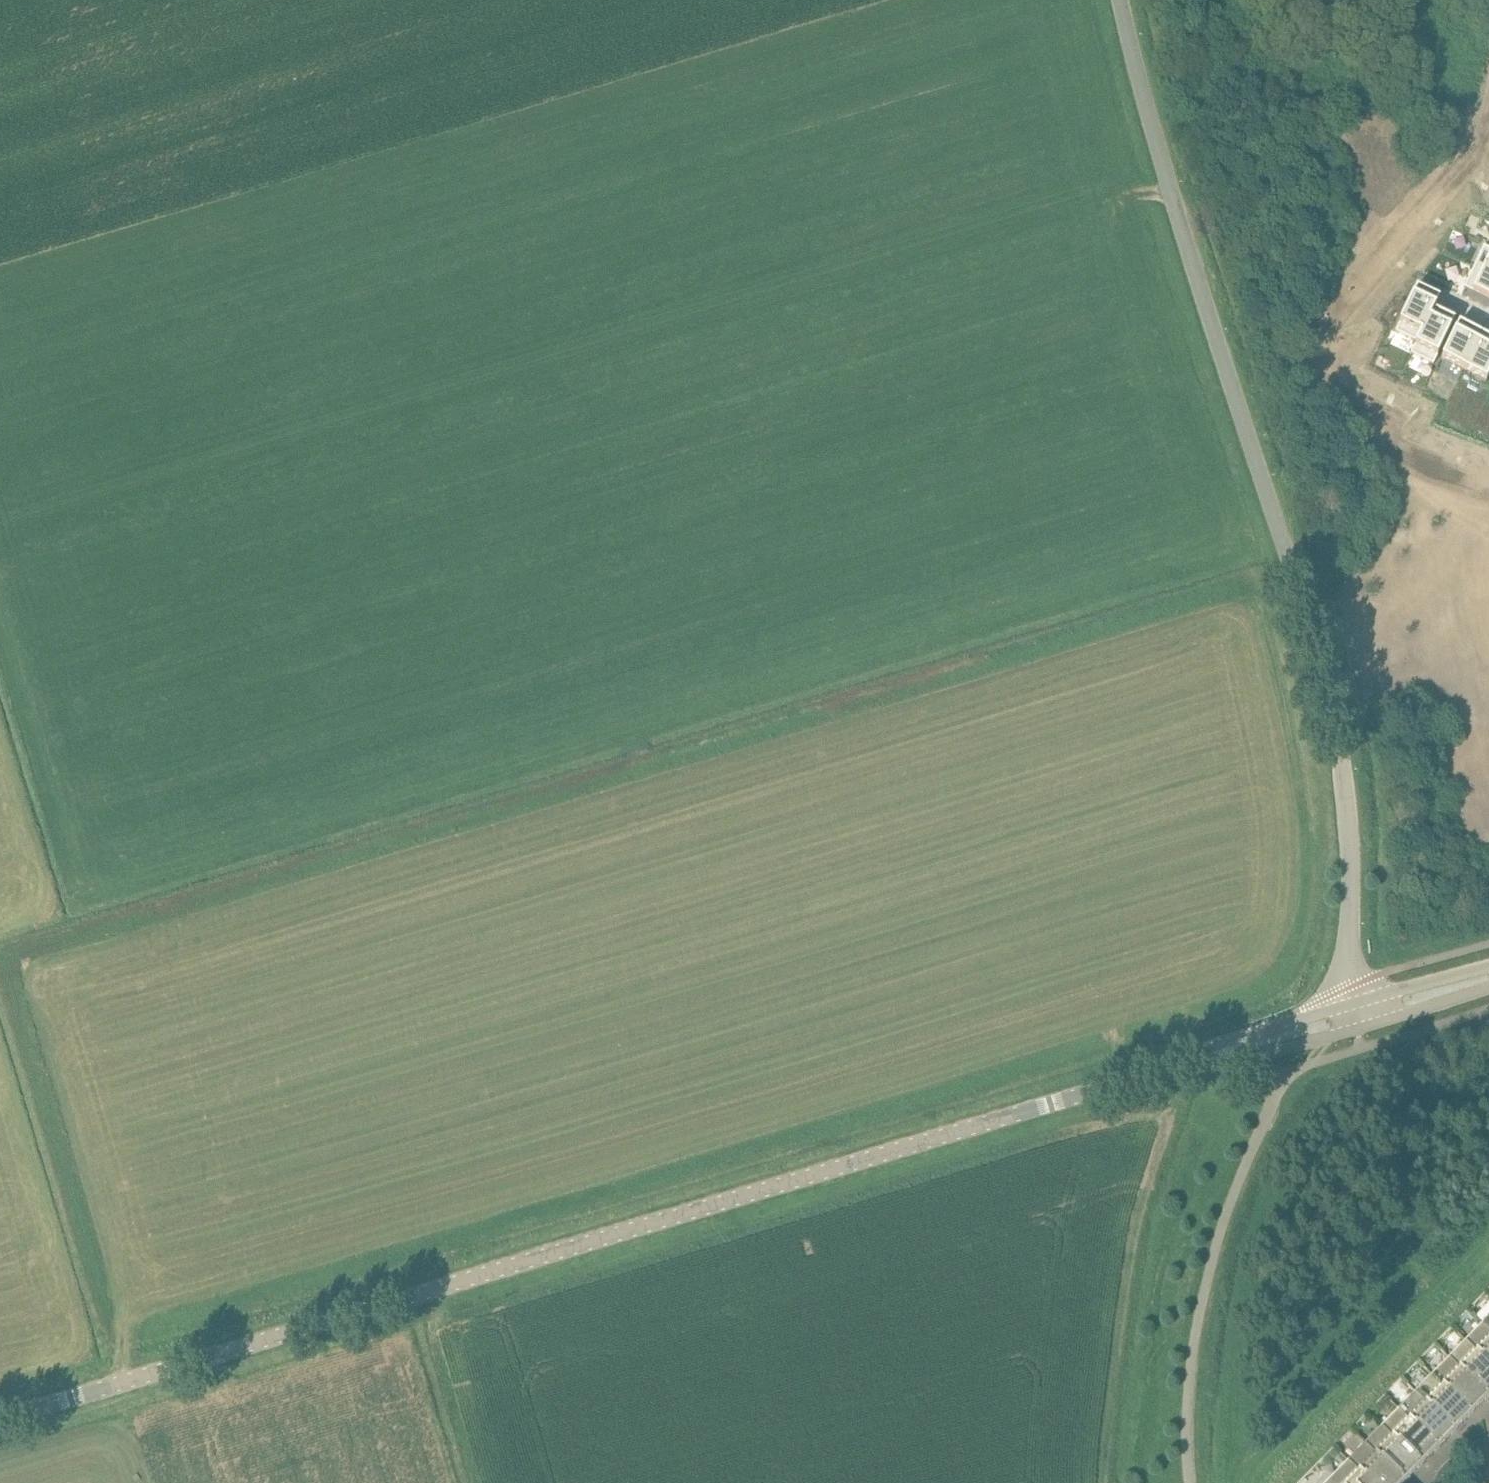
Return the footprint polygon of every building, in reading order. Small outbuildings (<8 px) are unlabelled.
[(1474,268),(1488,276),(1488,250),(1484,248),(1474,268)] [(1464,289),(1465,289),(1476,295),(1486,300),(1488,301),(1488,276),(1474,268),(1464,289)] [(1417,288),(1395,333),(1416,343),(1417,343),(1433,310),(1434,311),(1440,299),(1417,288)] [(1465,289),(1462,296),(1472,301),(1476,295),(1465,289)] [(1476,295),(1472,301),(1483,307),(1486,300),(1476,295)] [(1416,343),(1410,355),(1433,366),(1455,321),(1434,311),(1433,310),(1417,343),(1416,343)] [(1459,323),(1442,359),(1464,370),(1481,333),(1459,323)] [(1464,370),(1486,381),(1488,375),(1488,337),(1481,333),(1464,370)] [(1484,1325),(1467,1342),(1488,1363),(1488,1330),(1484,1325)] [(1488,1464),(1488,1346),(1431,1406),(1456,1431),(1488,1464)] [(1456,1431),(1431,1406),(1418,1393),(1401,1410),(1439,1448),(1456,1431)] [(1439,1448),(1401,1410),(1384,1427),(1423,1465),(1439,1448)] [(1423,1465),(1384,1427),(1367,1444),(1406,1482),(1423,1465)] [(1406,1482),(1367,1444),(1333,1480),(1334,1481),(1332,1482),(1405,1482),(1406,1482)]
